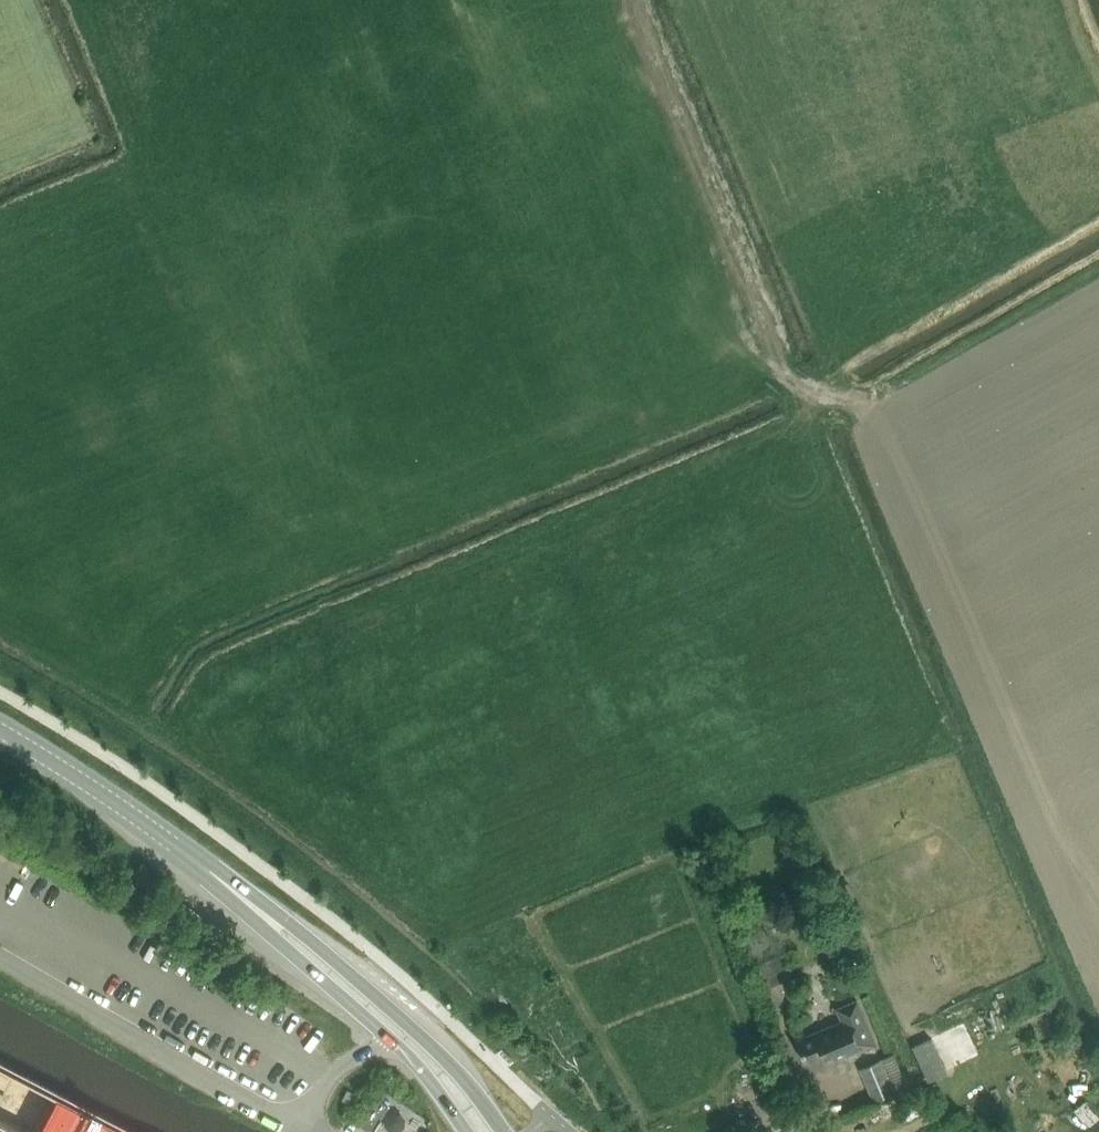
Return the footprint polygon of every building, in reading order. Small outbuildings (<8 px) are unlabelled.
[(765,986),(790,976),(781,952),(755,963),(765,986)] [(832,1024),(795,1040),(804,1062),(822,1054),(826,1065),(846,1057),(845,1054),(854,1050),(855,1053),(876,1044),(856,999),(836,1008),(843,1023),(834,1027),(832,1024)] [(931,1078),(949,1069),(933,1034),(914,1043),(931,1078)] [(895,1053),(859,1068),(873,1101),(909,1086),(895,1053)] [(361,1125),(372,1131),(373,1131),(388,1106),(377,1100),(376,1100),(361,1125)]
